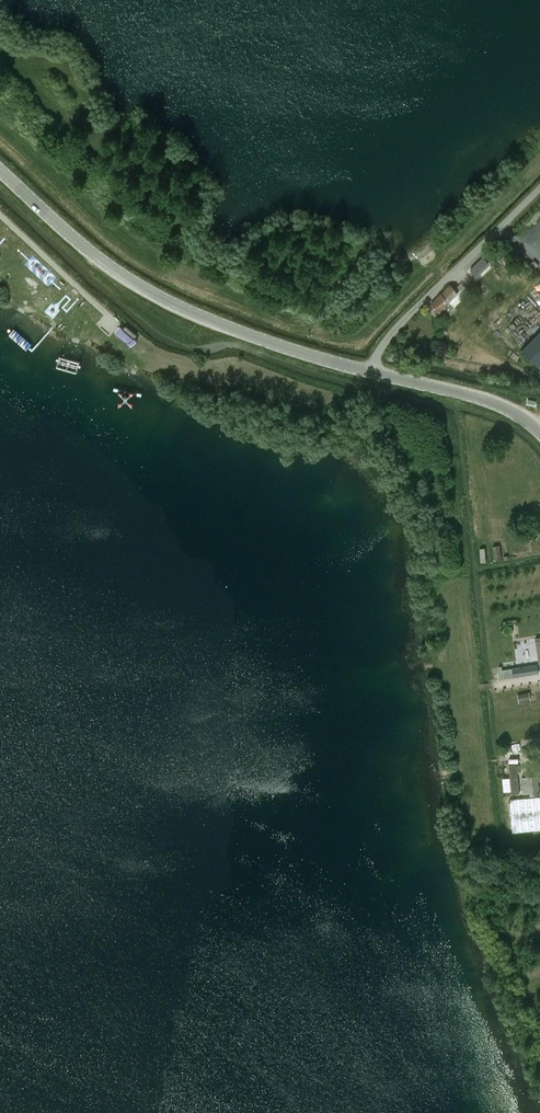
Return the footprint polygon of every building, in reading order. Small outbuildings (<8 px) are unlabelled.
[(488,279),(496,272),(491,266),(483,273),(488,279)] [(455,307),(463,299),(450,285),(431,305),(438,312),(449,301),(455,307)] [(122,324),(116,332),(133,346),(140,338),(122,324)] [(522,350),(539,368),(539,331),(522,350)] [(500,545),(493,547),(495,559),(502,558),(500,545)] [(513,668),(514,677),(538,673),(537,665),(513,668)] [(528,691),(517,693),(518,702),(530,700),(528,691)] [(520,776),(523,776),(523,764),(508,765),(508,777),(502,777),(503,793),(521,792),(520,776)] [(538,794),(539,794),(539,793),(538,776),(522,778),(524,793),(530,792),(530,794),(537,793),(538,794)] [(539,830),(539,797),(509,800),(513,832),(539,830)]
